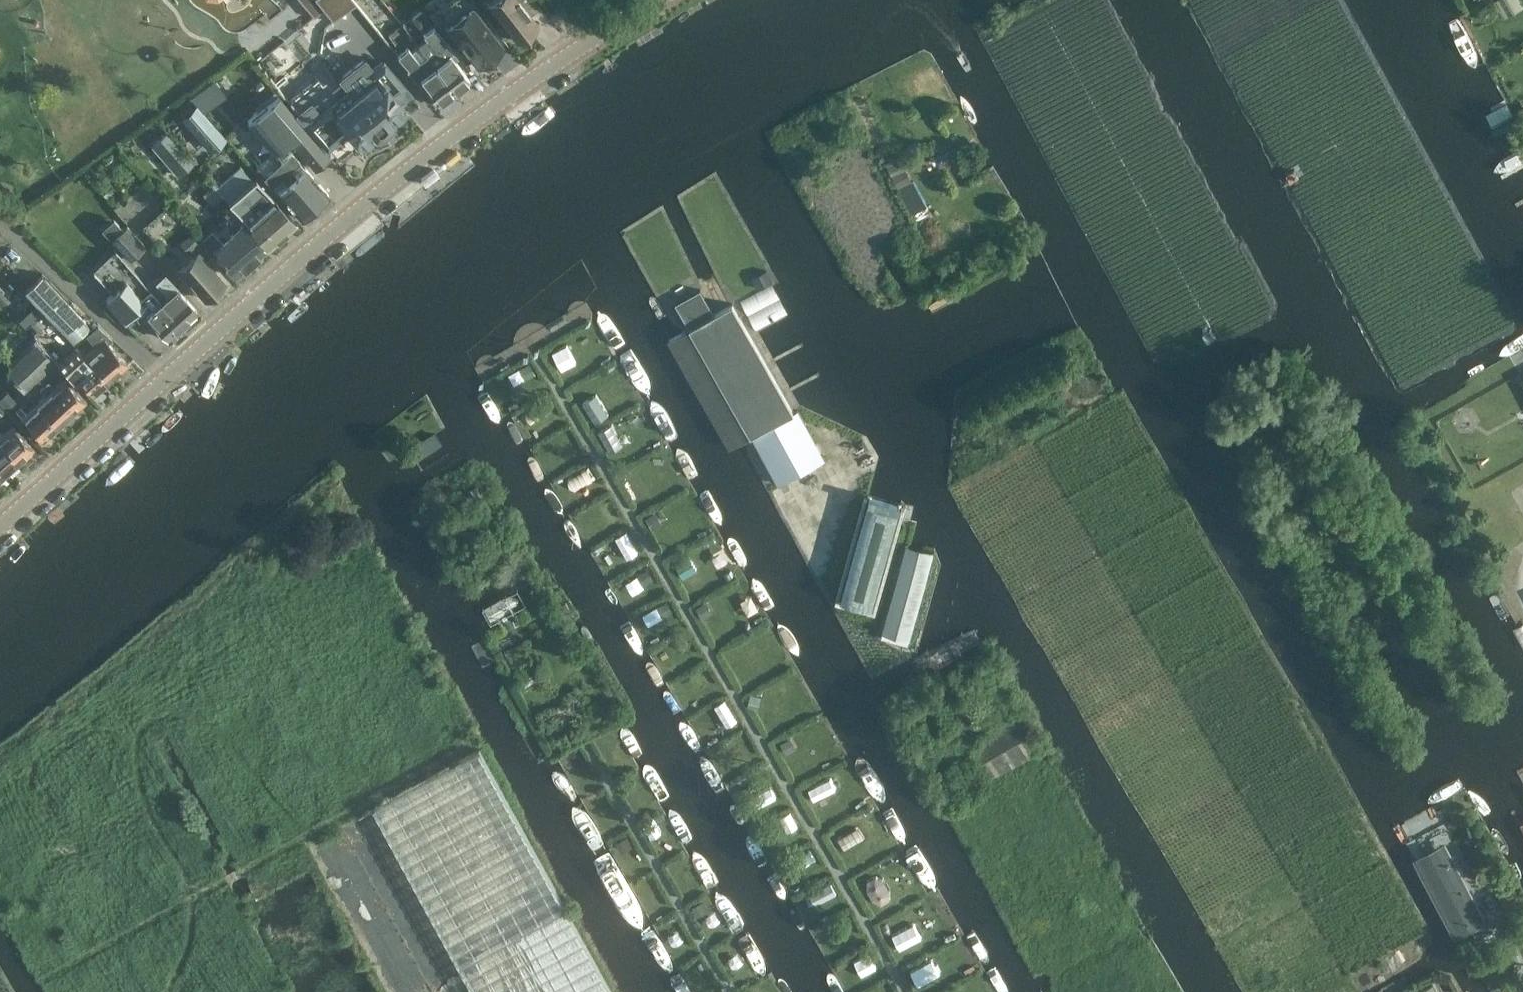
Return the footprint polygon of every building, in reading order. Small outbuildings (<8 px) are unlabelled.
[(314,18),(324,10),(316,0),(306,0),(302,3),(314,18)] [(341,70),(367,51),(375,63),(395,49),(359,0),(314,34),(341,70)] [(515,41),(537,25),(521,4),(526,0),(489,0),(487,2),(515,41)] [(472,8),(448,26),(479,66),(502,48),(472,8)] [(418,28),(429,19),(421,10),(410,18),(418,28)] [(425,40),(418,46),(454,93),(470,82),(451,57),(454,55),(433,27),(422,35),(425,40)] [(406,48),(396,55),(407,69),(406,70),(416,83),(419,80),(439,105),(454,93),(418,46),(409,52),(406,48)] [(298,112),(322,141),(333,132),(338,139),(349,130),(362,145),(368,140),(375,134),(376,135),(377,135),(379,134),(381,134),(383,133),(385,132),(386,131),(387,130),(388,128),(389,127),(390,126),(391,125),(391,123),(392,122),(391,121),(405,110),(393,95),(404,86),(383,61),(373,69),(364,59),(298,112)] [(213,80),(189,97),(203,112),(226,96),(213,80)] [(324,149),(300,120),(277,93),(246,120),(261,138),(262,137),(276,153),(291,140),(315,169),(330,156),(324,149)] [(227,139),(196,105),(181,119),(211,153),(227,139)] [(193,165),(165,133),(150,145),(178,178),(193,165)] [(291,151),(277,163),(315,207),(329,194),(305,167),(295,176),(290,170),(299,161),(291,151)] [(315,207),(277,163),(264,175),(272,185),(281,177),(286,183),(277,191),(301,219),(315,207)] [(240,165),(219,183),(233,199),(229,202),(268,248),(296,224),(256,178),(254,181),(240,165)] [(106,199),(114,192),(111,188),(103,195),(106,199)] [(154,243),(180,220),(167,205),(141,228),(154,243)] [(146,246),(127,223),(118,214),(101,229),(110,238),(130,260),(146,246)] [(213,250),(236,276),(265,250),(242,224),(223,241),(215,231),(200,243),(209,253),(213,250)] [(179,242),(185,249),(188,253),(199,244),(190,233),(179,242)] [(205,298),(225,281),(198,251),(179,268),(205,298)] [(42,272),(25,287),(74,341),(91,325),(42,272)] [(185,298),(179,292),(163,273),(154,282),(158,286),(166,295),(160,300),(182,324),(185,321),(197,311),(185,298)] [(126,283),(107,300),(126,320),(138,309),(151,323),(153,322),(167,337),(182,324),(160,300),(152,306),(144,297),(141,300),(126,283)] [(733,303),(715,313),(701,289),(676,303),(690,325),(668,336),(727,448),(751,434),(779,484),(824,458),(798,409),(795,411),(733,303)] [(87,332),(93,339),(97,343),(88,351),(111,377),(128,362),(108,340),(112,336),(98,322),(87,332)] [(27,388),(55,362),(36,340),(6,366),(27,388)] [(88,351),(84,354),(76,346),(58,362),(75,381),(79,377),(93,393),(111,377),(88,351)] [(49,379),(44,383),(72,413),(86,400),(65,377),(55,386),(49,379)] [(72,413),(44,383),(39,387),(46,395),(37,403),(58,426),(72,413)] [(17,400),(7,389),(0,395),(0,402),(5,408),(6,409),(17,400)] [(44,439),(58,426),(37,403),(26,412),(20,405),(16,409),(44,439)] [(19,460),(33,447),(12,424),(2,434),(0,432),(0,440),(19,460)] [(0,440),(0,468),(5,473),(12,467),(19,460),(0,440)] [(869,495),(840,595),(871,604),(895,520),(900,503),(870,495),(869,495)] [(906,545),(883,632),(910,640),(934,552),(911,546),(906,545)] [(687,554),(673,562),(681,577),(696,568),(687,554)] [(936,577),(914,658),(937,664),(959,583),(936,577)] [(979,785),(1041,750),(1020,713),(958,748),(979,785)] [(370,809),(473,991),(612,991),(479,749),(370,809)] [(827,785),(813,791),(822,812),(836,806),(827,785)] [(1461,934),(1487,921),(1445,842),(1420,855),(1412,859),(1454,938),(1461,934)] [(900,944),(922,937),(918,926),(897,933),(900,944)] [(398,970),(397,985),(409,985),(409,970),(398,970)] [(1434,983),(1419,991),(1439,991),(1434,983)]
